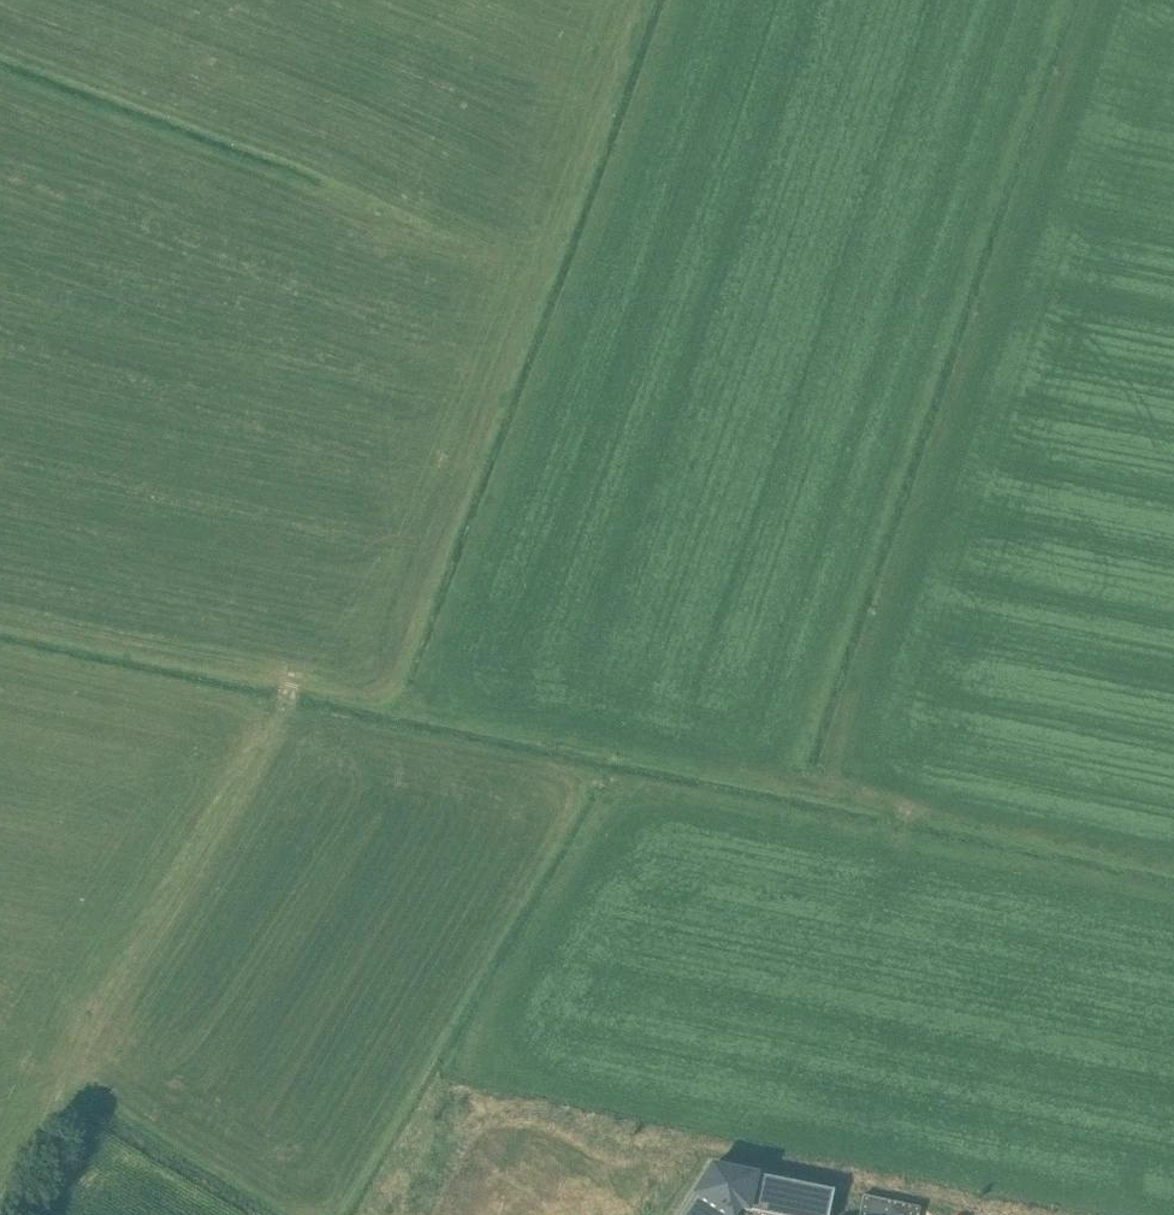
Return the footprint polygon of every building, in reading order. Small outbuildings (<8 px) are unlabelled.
[(739,1206),(780,1214),(829,1214),(834,1189),(711,1164),(679,1214),(733,1214),(739,1206)] [(855,1214),(921,1214),(922,1207),(859,1194),(855,1214)]
